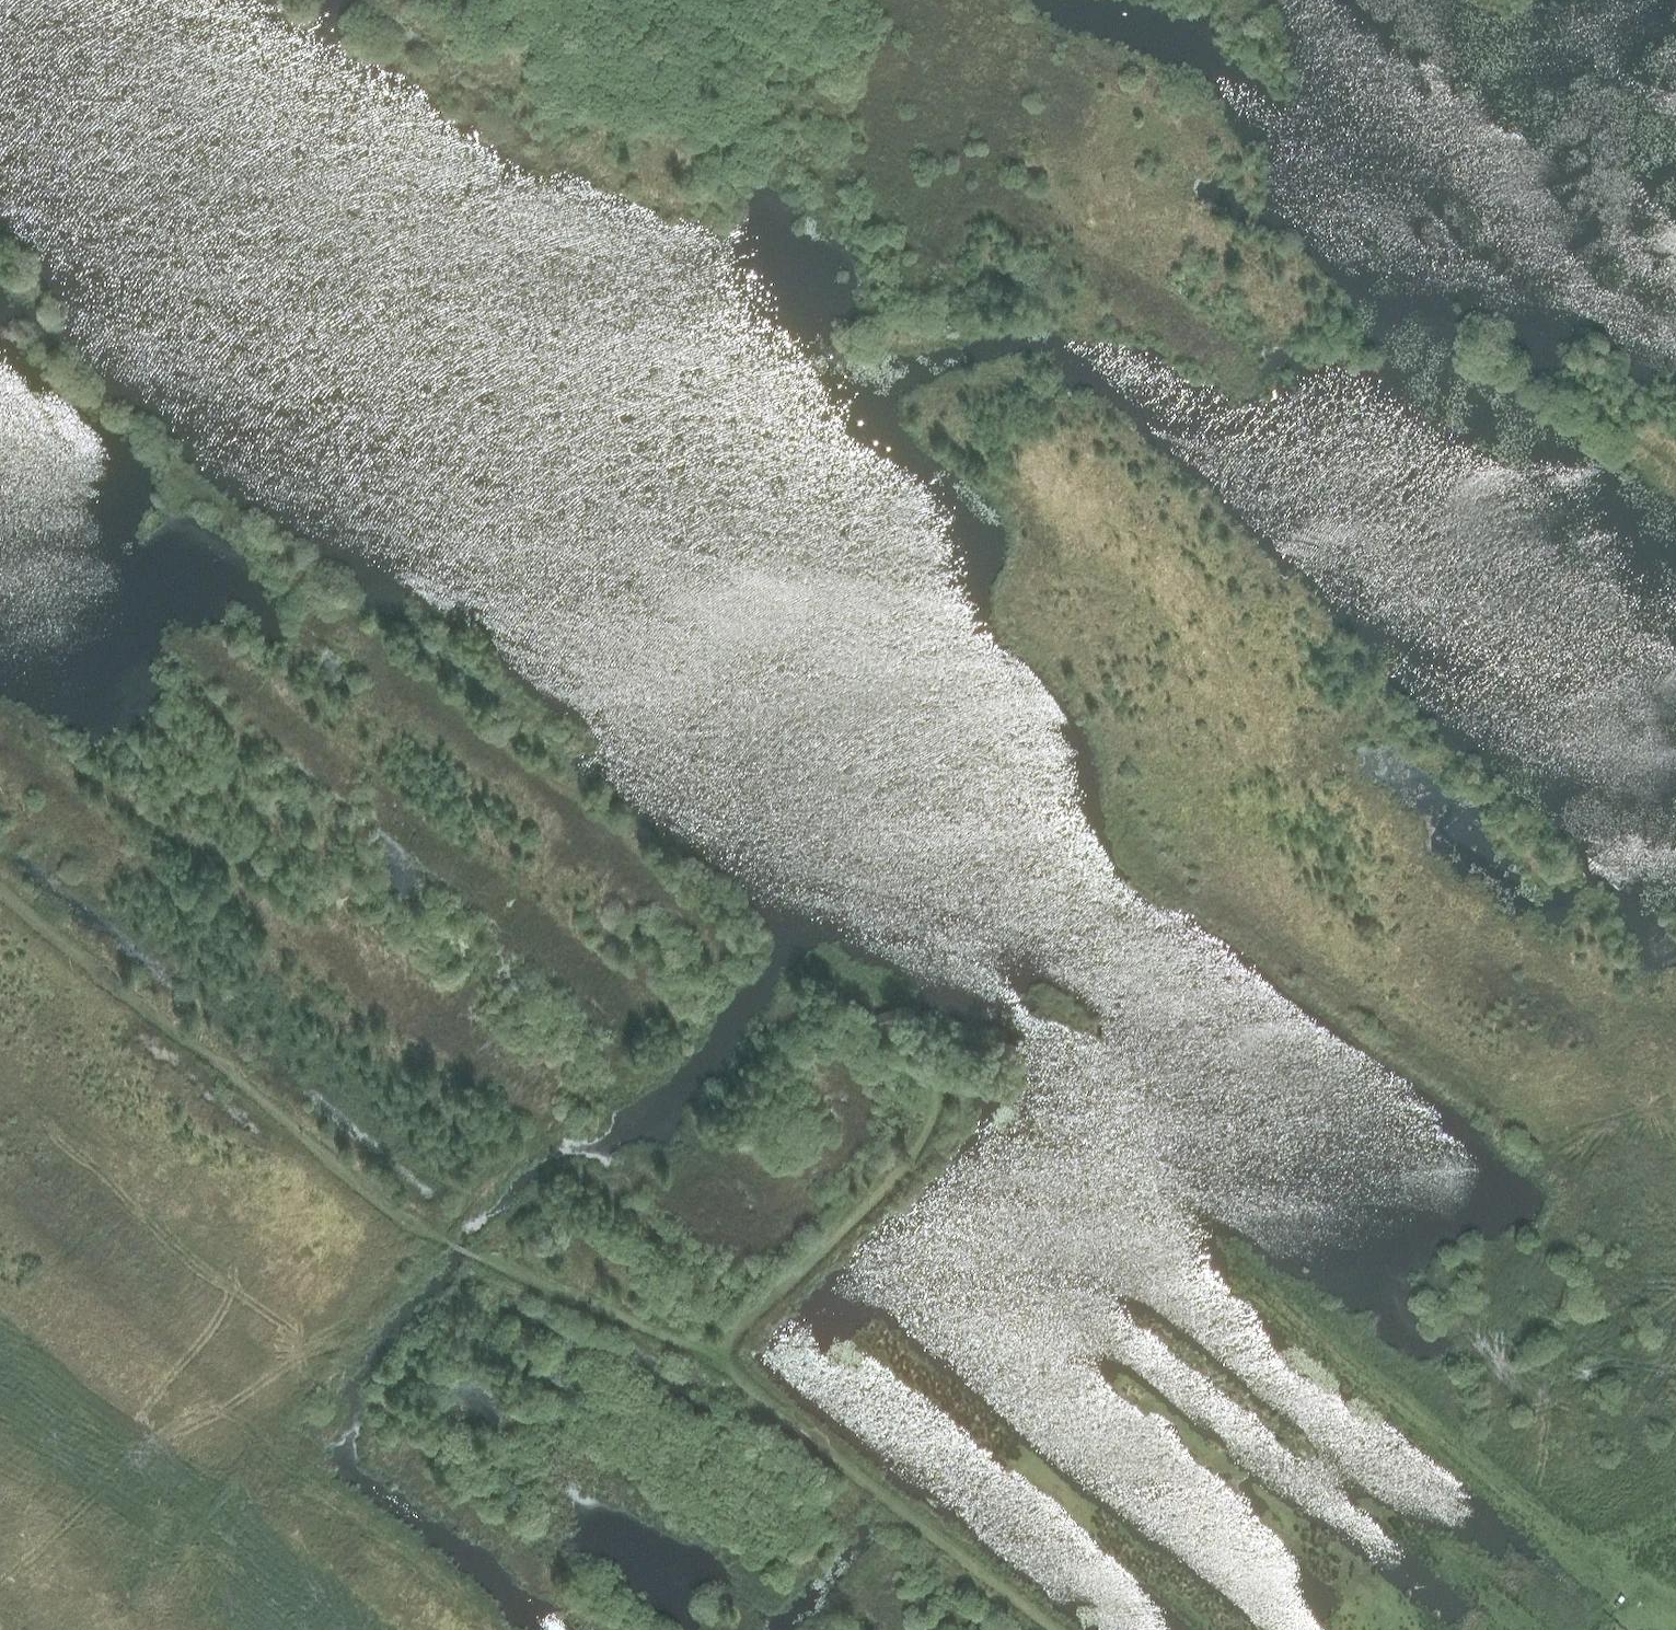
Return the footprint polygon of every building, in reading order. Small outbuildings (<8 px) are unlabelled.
[(894,1008),(875,1015),(879,1024),(889,1020),(897,1017),(894,1008)]
